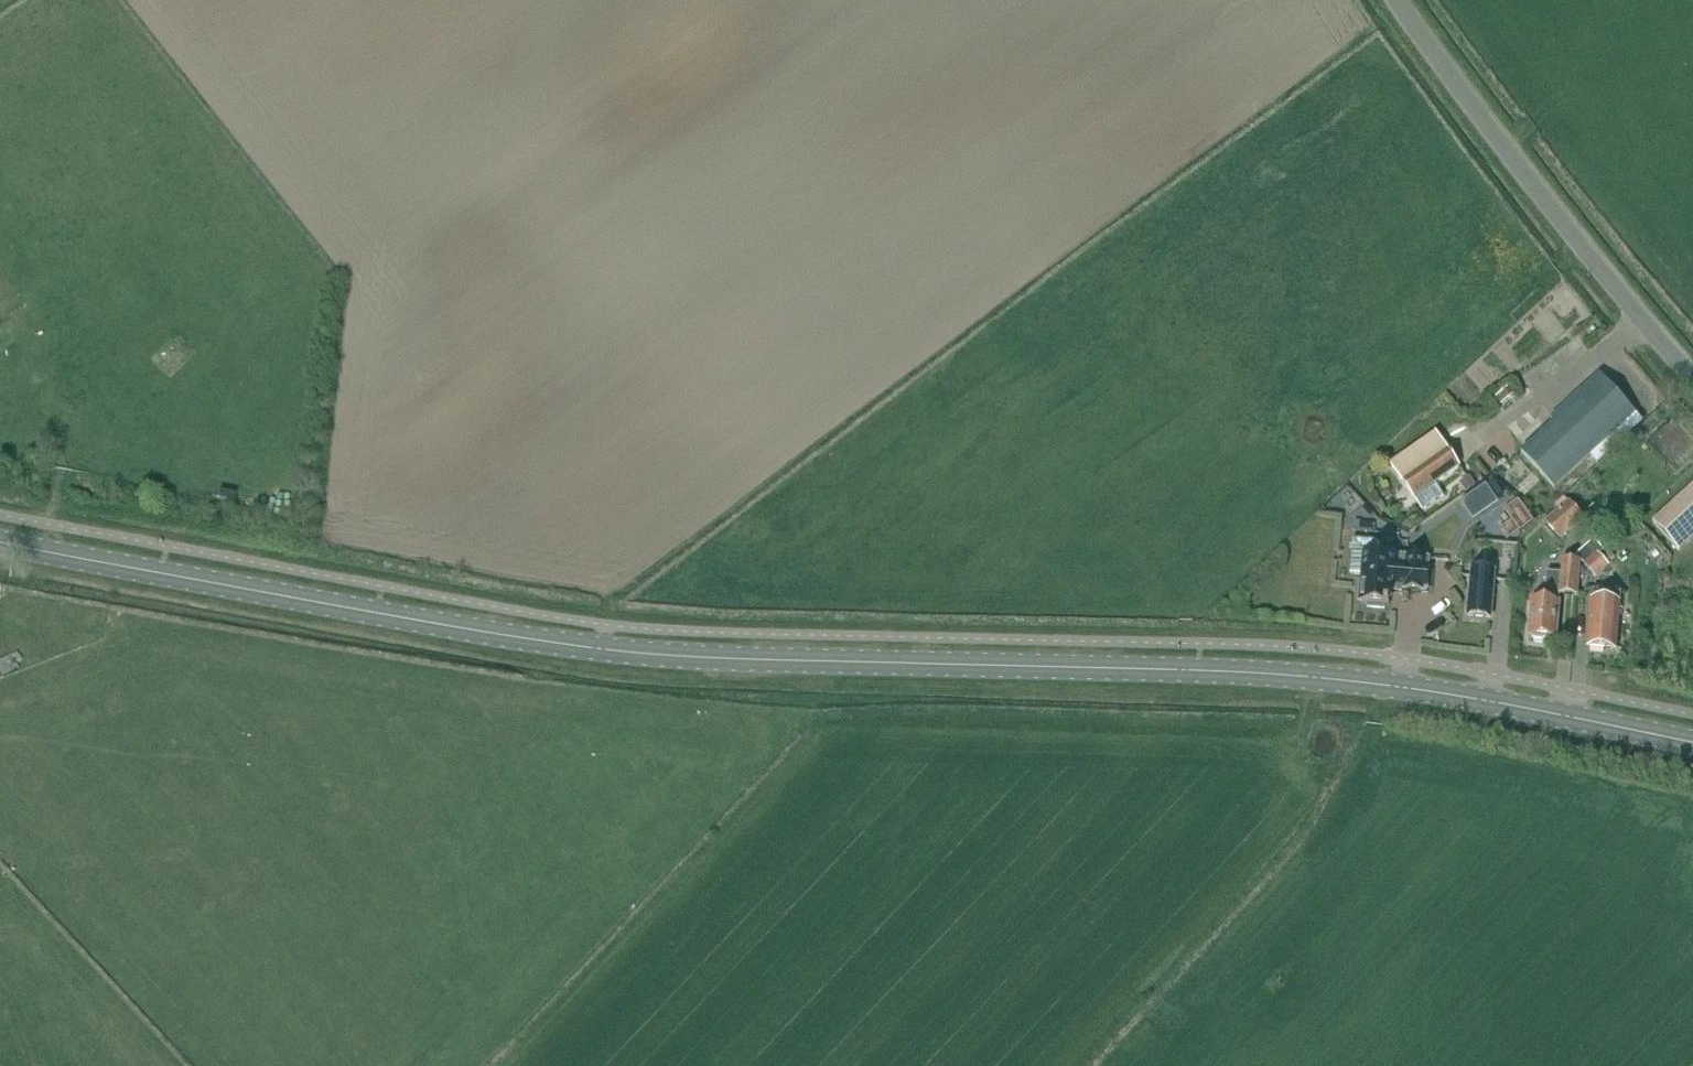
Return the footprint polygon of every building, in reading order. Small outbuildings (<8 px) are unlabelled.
[(1552,420),(1555,423),(1522,453),(1555,489),(1590,456),(1598,464),(1645,422),(1635,412),(1600,375),(1552,420)] [(1436,434),(1392,465),(1415,499),(1460,468),(1436,434)] [(1470,477),(1460,484),(1467,493),(1476,486),(1470,477)] [(1487,486),(1462,503),(1474,521),(1499,504),(1487,486)] [(1655,526),(1680,553),(1692,540),(1692,489),(1655,526)] [(1568,502),(1544,524),(1559,540),(1583,518),(1568,502)] [(1577,556),(1585,565),(1603,548),(1595,539),(1577,556)] [(1364,575),(1361,603),(1369,604),(1368,608),(1386,610),(1386,605),(1390,606),(1392,588),(1405,589),(1405,590),(1425,592),(1425,591),(1428,591),(1428,588),(1429,589),(1430,569),(1430,568),(1430,559),(1428,559),(1428,558),(1408,556),(1408,557),(1378,554),(1379,542),(1354,540),(1351,574),(1364,575)] [(1606,546),(1603,548),(1585,565),(1597,578),(1611,566),(1608,563),(1615,557),(1606,546)] [(1534,600),(1530,636),(1557,639),(1561,595),(1579,597),(1582,562),(1563,560),(1562,574),(1548,572),(1544,601),(1534,600)] [(1495,572),(1473,570),(1469,617),(1491,619),(1495,572)] [(1594,591),(1589,648),(1617,651),(1622,594),(1594,591)] [(1276,998),(1282,981),(1269,976),(1262,992),(1276,998)]
